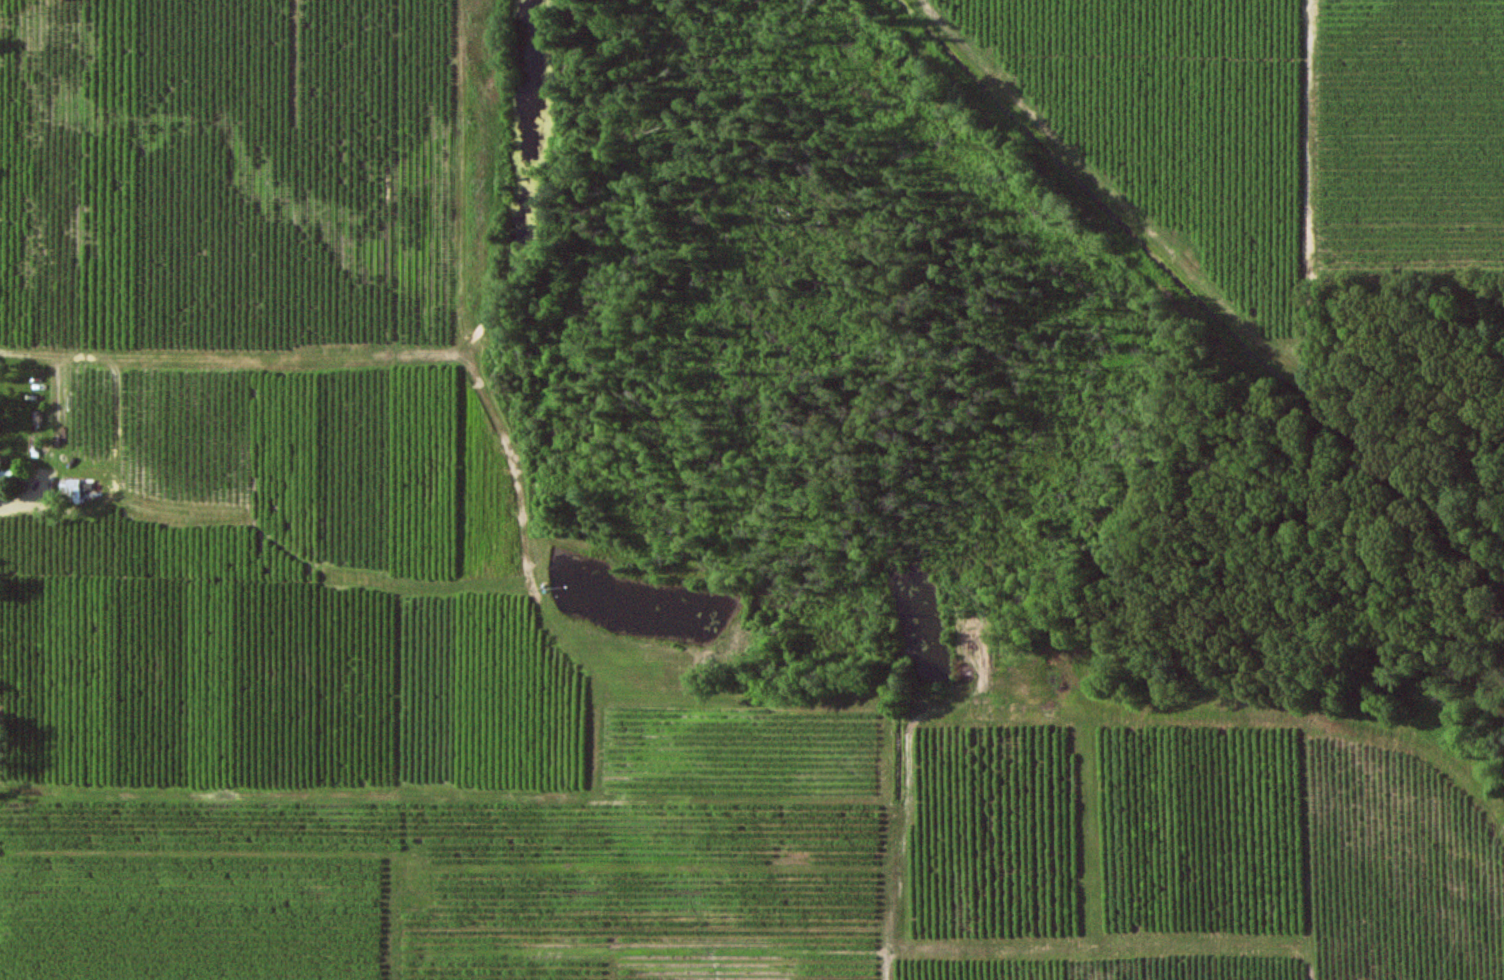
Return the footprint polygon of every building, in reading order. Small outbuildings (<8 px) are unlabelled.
[(12,485),(12,470),(1,470),(1,457),(0,457),(0,484),(12,485)] [(61,493),(80,494),(80,479),(61,479),(61,493)]
